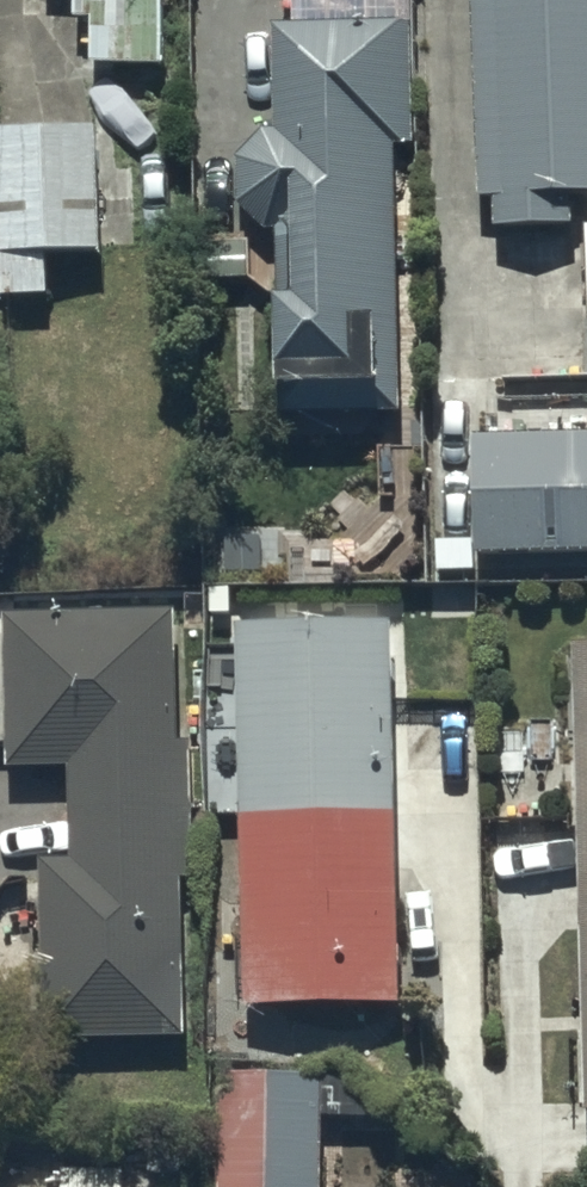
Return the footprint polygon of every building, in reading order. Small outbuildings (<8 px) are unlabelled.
[(166,0),(79,0),(80,26),(96,26),(97,71),(167,70),(166,60),(166,0)] [(462,201),(480,203),(482,238),(556,235),(555,205),(586,204),(586,0),(457,0),(462,201)] [(224,216),(251,245),(263,245),(263,314),(245,315),(245,408),(269,408),(269,422),(384,421),(384,405),(401,405),(400,230),(383,231),(383,153),(401,153),(400,32),(271,33),(259,33),(259,139),(249,139),(222,168),(224,216)] [(99,131),(0,135),(0,222),(1,240),(0,240),(0,284),(7,283),(8,296),(55,294),(54,255),(103,253),(99,131)] [(180,163),(119,162),(118,243),(179,244),(180,163)] [(580,453),(417,458),(420,574),(583,570),(580,453)] [(180,748),(165,749),(163,620),(0,622),(0,776),(57,776),(59,867),(27,867),(29,1046),(170,1044),(168,888),(181,888),(180,748)] [(375,635),(216,638),(224,1015),(383,1011),(375,635)] [(556,658),(569,1118),(586,1118),(586,657),(556,658)] [(199,1079),(195,1186),(308,1186),(310,1081),(199,1079)] [(105,1178),(47,1180),(48,1186),(105,1186),(105,1178)]
